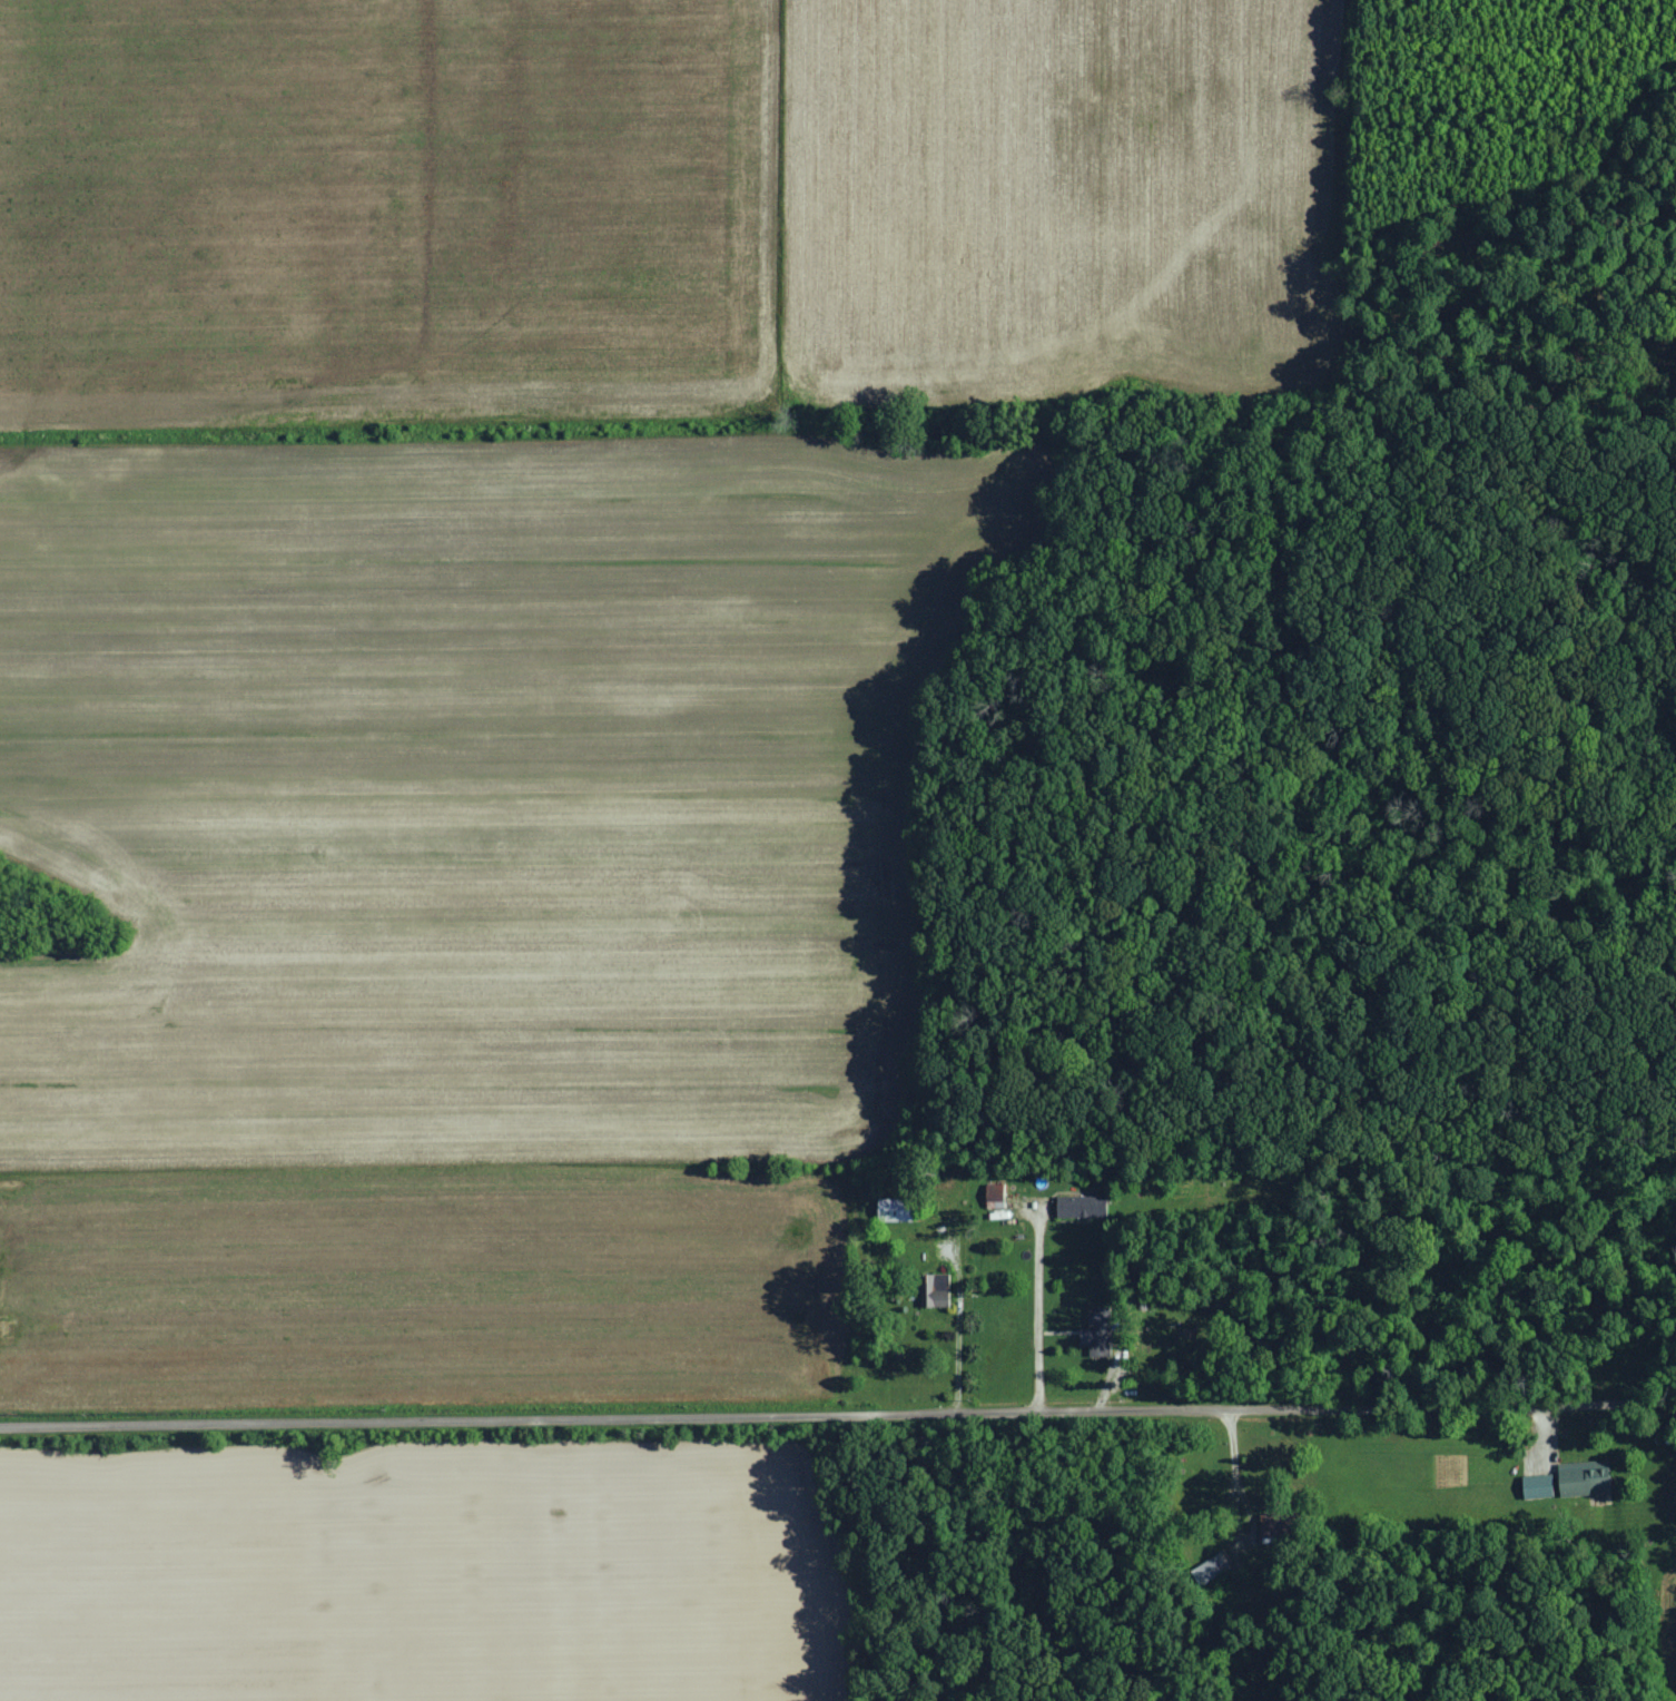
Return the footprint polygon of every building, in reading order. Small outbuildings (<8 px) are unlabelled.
[(989,1208),(1007,1207),(1006,1183),(987,1184),(989,1208)] [(1059,1218),(1108,1217),(1108,1196),(1059,1197),(1059,1218)] [(880,1222),(919,1221),(918,1198),(879,1199),(880,1222)] [(952,1307),(951,1274),(923,1275),(924,1308),(952,1307)] [(1090,1307),(1091,1329),(1083,1329),(1083,1345),(1091,1345),(1092,1357),(1114,1356),(1112,1307),(1090,1307)] [(1615,1493),(1614,1469),(1587,1470),(1587,1463),(1562,1464),(1563,1495),(1615,1493)] [(1524,1475),(1525,1499),(1555,1498),(1554,1475),(1524,1475)] [(1263,1538),(1283,1537),(1282,1512),(1263,1513),(1263,1538)] [(1200,1585),(1231,1570),(1223,1553),(1192,1568),(1200,1585)]
